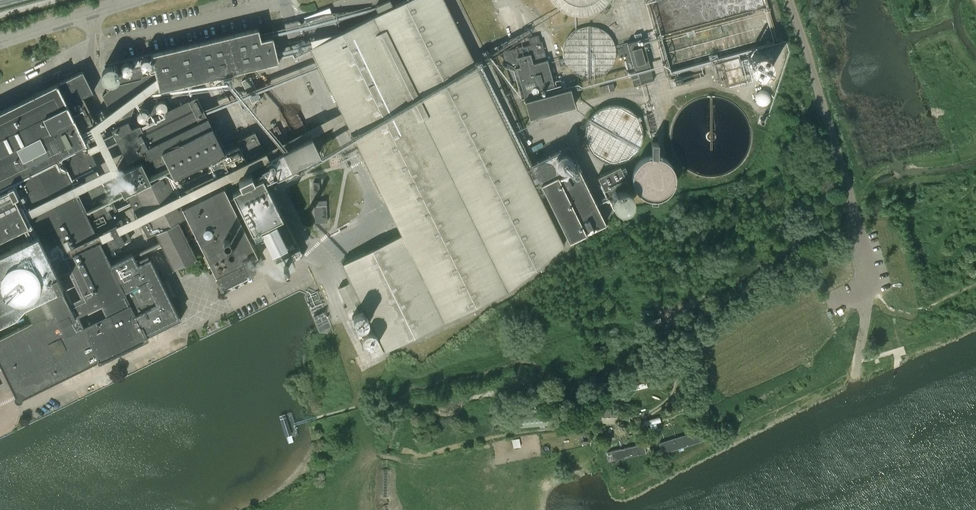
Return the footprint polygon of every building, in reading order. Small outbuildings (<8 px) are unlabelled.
[(444,322),(507,290),(564,245),(444,0),(406,0),(309,47),(444,322)] [(554,2),(558,6),(564,10),(568,12),(573,14),(578,15),(585,15),(590,14),(595,12),(601,8),(605,5),(608,1),(609,0),(553,0),(554,2)] [(154,98),(152,91),(280,60),(274,36),(262,39),(259,27),(151,53),(151,54),(109,64),(114,85),(113,85),(103,95),(117,123),(132,115),(135,106),(154,98)] [(614,57),(615,52),(614,47),(610,39),(609,37),(605,33),(600,30),(595,28),(589,28),(584,29),(579,31),(574,34),(570,38),(567,42),(565,47),(565,53),(565,58),(566,62),(568,65),(570,68),(573,71),(577,74),(580,76),(584,77),(587,78),(593,78),(596,77),(600,76),(605,73),(607,70),(610,68),(612,64),(613,61),(614,57)] [(622,45),(630,72),(634,71),(635,71),(650,67),(642,38),(627,43),(627,44),(622,45)] [(524,100),(529,118),(575,105),(570,87),(556,91),(547,59),(546,59),(541,41),(511,49),(506,51),(508,60),(514,58),(516,67),(515,68),(524,100)] [(752,75),(755,77),(758,78),(762,79),(765,78),(768,76),(771,73),(772,69),(771,65),(770,62),(768,59),(764,57),(761,57),(757,57),(754,59),(752,61),(750,65),(750,68),(750,71),(752,75)] [(0,257),(0,364),(16,395),(22,397),(99,360),(147,337),(147,336),(181,319),(149,253),(135,259),(132,252),(110,262),(105,251),(130,239),(96,168),(98,167),(85,141),(101,133),(95,121),(79,128),(71,111),(96,99),(82,70),(0,111),(0,183),(10,178),(14,187),(29,217),(36,232),(28,236),(31,242),(0,257)] [(241,81),(249,97),(258,93),(250,76),(241,81)] [(599,87),(601,93),(609,91),(608,84),(599,87)] [(771,99),(772,96),(771,94),(769,92),(767,90),(765,89),(762,89),(759,90),(757,92),(756,94),(755,97),(755,99),(756,102),(758,104),(761,105),(764,105),(766,105),(769,104),(770,102),(771,99)] [(745,115),(733,100),(706,94),(690,100),(675,111),(669,139),(675,156),(687,171),(686,176),(692,183),(698,181),(704,189),(706,196),(717,192),(725,193),(725,191),(731,186),(734,187),(742,184),(745,181),(747,174),(744,174),(753,135),(745,115)] [(245,258),(260,251),(258,248),(265,244),(260,233),(251,238),(240,216),(266,202),(247,162),(265,153),(259,141),(241,150),(238,145),(224,152),(212,127),(244,111),(239,101),(200,121),(189,100),(139,125),(135,118),(113,128),(128,159),(146,150),(159,176),(126,192),(147,234),(155,230),(173,267),(196,256),(178,219),(187,215),(221,285),(252,270),(245,258)] [(640,139),(640,133),(639,128),(636,120),(634,118),(630,114),(625,111),(620,109),(614,108),(608,109),(603,111),(598,114),(594,118),(591,123),(589,129),(588,134),(589,140),(590,144),(592,147),(594,150),(596,153),(601,157),(604,158),(608,159),(612,160),(618,160),(621,159),(625,158),(630,155),(633,152),(635,150),(637,146),(639,143),(640,139)] [(268,157),(276,175),(320,153),(311,136),(268,157)] [(531,164),(569,242),(610,222),(573,144),(531,164)] [(676,182),(676,178),(675,173),(672,167),(671,165),(668,162),(664,159),(659,158),(655,158),(650,158),(646,160),(642,162),(639,166),(636,169),(635,174),(634,178),(635,183),(635,186),(637,188),(639,191),(641,194),(644,197),(647,198),(650,199),(653,199),(658,199),(661,199),(664,198),(668,195),(670,193),(672,191),(674,188),(675,185),(676,182)] [(633,196),(633,195),(632,194),(632,193),(631,192),(631,191),(630,190),(629,189),(628,188),(627,188),(626,187),(625,187),(624,187),(623,187),(623,186),(628,184),(627,181),(630,180),(628,177),(630,176),(626,165),(622,167),(621,165),(598,176),(605,191),(612,203),(612,204),(613,204),(613,205),(614,206),(615,206),(616,207),(616,208),(617,208),(618,208),(619,209),(620,209),(621,209),(622,209),(623,209),(624,209),(625,208),(626,208),(627,208),(628,207),(629,206),(630,205),(631,205),(631,204),(632,203),(632,202),(632,201),(633,200),(633,199),(633,198),(633,197),(633,196)] [(29,217),(14,187),(0,194),(0,231),(29,217)] [(314,201),(315,221),(327,220),(326,200),(314,201)] [(657,418),(643,422),(664,484),(709,459),(695,407),(657,418)] [(517,414),(519,428),(549,425),(548,411),(517,414)] [(643,422),(593,428),(612,500),(620,503),(629,502),(664,484),(643,422)]
